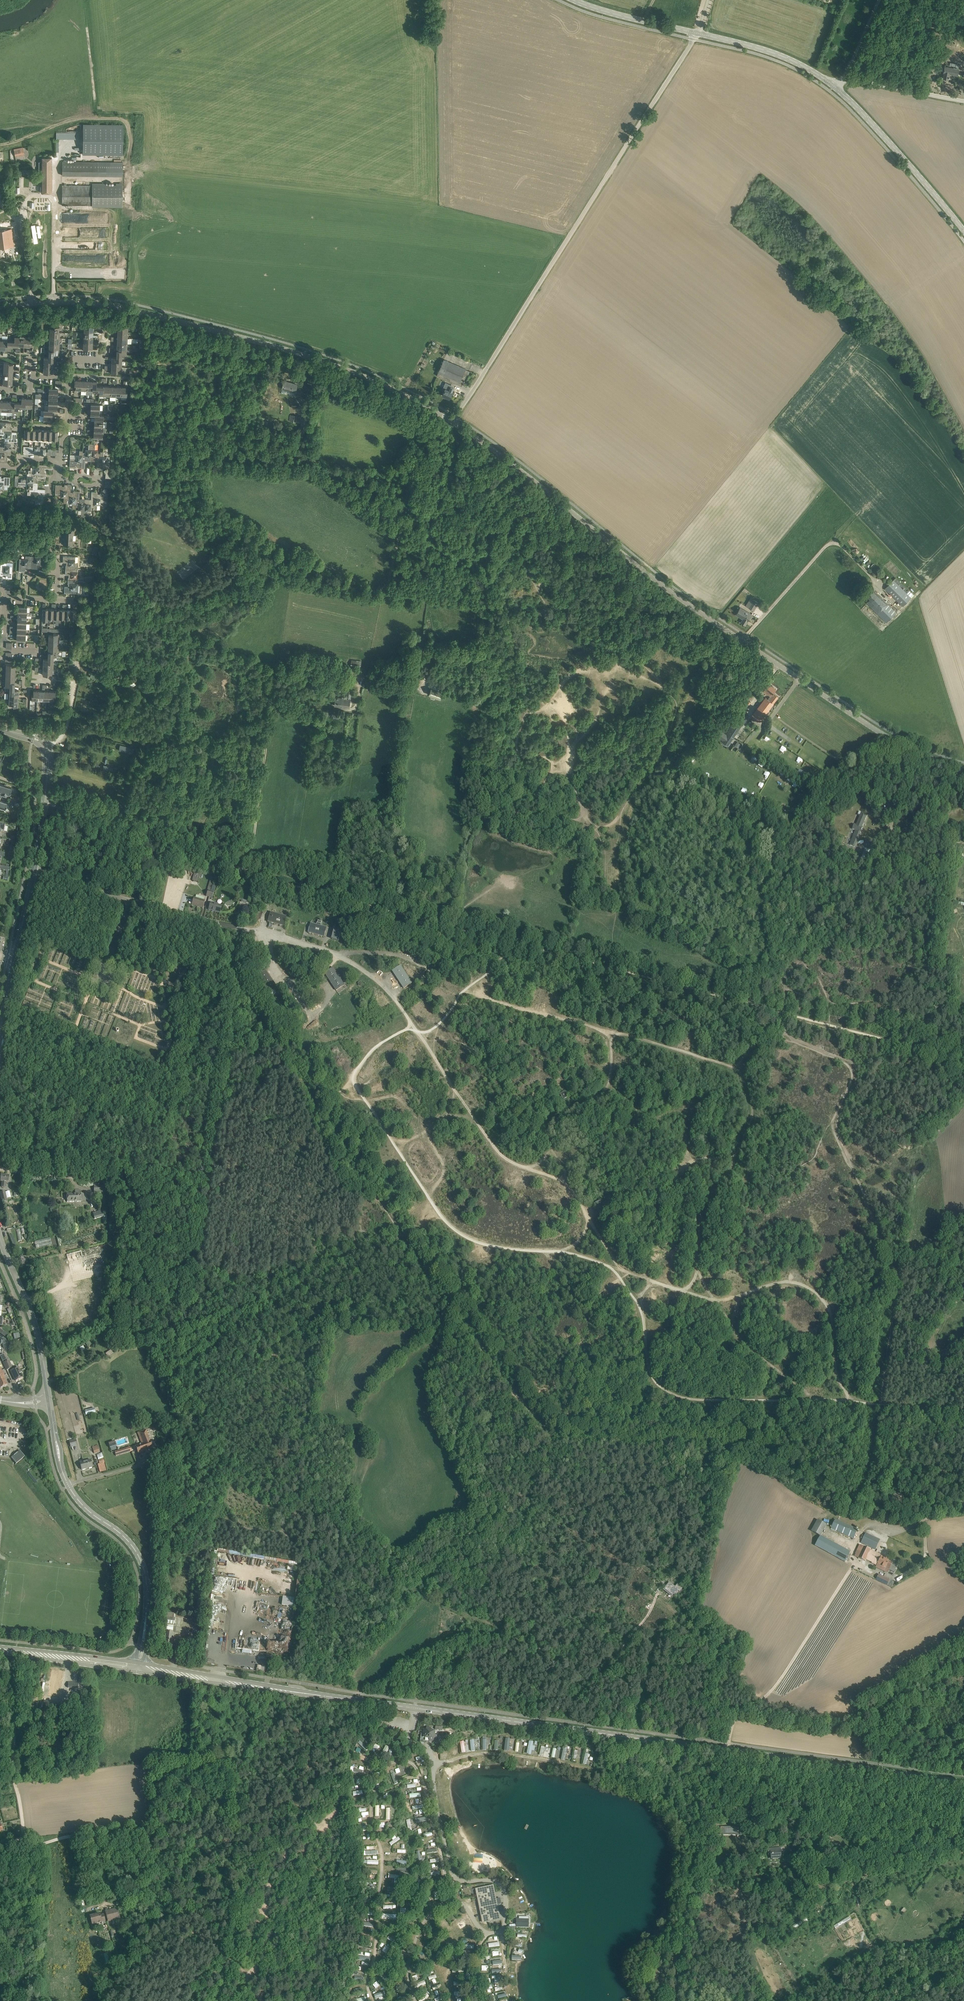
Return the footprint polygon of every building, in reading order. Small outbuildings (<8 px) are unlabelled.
[(959,64),(950,62),(949,67),(944,66),(943,72),(944,73),(943,78),(948,79),(949,77),(950,74),(957,75),(959,69),(958,69),(959,64)] [(123,124),(83,124),(83,154),(123,154),(123,124)] [(25,155),(23,147),(14,149),(15,156),(25,155)] [(41,192),(52,192),(52,175),(52,158),(41,158),(41,162),(39,162),(39,171),(41,171),(41,192)] [(122,176),(123,162),(62,161),(62,175),(122,176)] [(62,205),(92,205),(92,207),(122,207),(122,185),(62,185),(62,205)] [(9,194),(5,207),(12,209),(16,197),(9,194)] [(13,246),(11,229),(0,230),(0,248),(13,246)] [(59,332),(59,326),(55,326),(55,325),(50,324),(50,333),(54,333),(54,332),(59,332)] [(24,341),(23,346),(32,346),(32,342),(31,341),(31,337),(26,337),(25,341),(24,341)] [(444,359),(437,375),(462,386),(463,382),(464,383),(465,380),(465,379),(467,373),(468,374),(470,371),(466,369),(444,359)] [(298,384),(284,380),(282,388),(295,392),(298,384)] [(445,388),(442,395),(450,398),(453,391),(452,391),(454,388),(451,386),(451,385),(445,382),(443,387),(445,388)] [(12,432),(12,429),(11,428),(11,422),(0,422),(0,428),(2,428),(2,431),(12,432)] [(16,432),(12,432),(2,431),(1,431),(1,434),(2,434),(2,437),(5,438),(8,438),(8,441),(17,441),(17,438),(16,438),(16,432)] [(17,441),(8,441),(8,444),(5,443),(5,447),(0,446),(0,449),(11,450),(16,450),(16,444),(17,444),(17,441)] [(86,453),(83,452),(82,468),(85,468),(85,460),(91,461),(92,444),(89,443),(89,449),(86,449),(86,453)] [(97,469),(100,469),(101,453),(98,453),(98,450),(95,450),(95,444),(92,444),(91,461),(97,461),(97,469)] [(0,449),(0,461),(7,462),(7,459),(6,458),(7,458),(7,456),(10,456),(11,450),(0,449)] [(82,468),(83,452),(83,450),(79,450),(79,455),(76,455),(76,458),(70,457),(69,467),(76,467),(76,466),(79,466),(78,468),(82,468)] [(101,453),(100,469),(102,469),(103,468),(103,467),(106,467),(106,469),(104,470),(106,473),(109,473),(109,459),(107,459),(107,456),(104,456),(104,451),(101,451),(101,453)] [(28,473),(30,473),(46,474),(46,472),(45,471),(44,471),(45,468),(52,468),(52,465),(37,464),(36,467),(33,467),(33,470),(28,470),(28,473)] [(46,474),(30,473),(30,476),(27,476),(27,479),(21,479),(21,482),(38,482),(38,477),(46,477),(46,474)] [(0,493),(0,489),(3,489),(4,486),(10,486),(10,477),(4,476),(4,478),(1,477),(1,476),(0,476),(0,493)] [(38,482),(21,482),(18,482),(18,485),(20,485),(26,485),(26,488),(29,488),(29,491),(45,492),(45,489),(37,489),(38,482)] [(67,500),(68,484),(65,484),(64,486),(62,486),(62,484),(55,484),(55,493),(61,494),(61,496),(64,497),(63,503),(67,503),(67,500)] [(71,484),(68,484),(67,500),(70,500),(70,503),(72,503),(72,508),(76,508),(76,506),(76,491),(74,490),(73,491),(73,492),(71,492),(71,484)] [(94,491),(94,507),(94,509),(97,509),(97,504),(100,505),(100,502),(106,502),(107,489),(104,489),(103,490),(103,492),(100,492),(100,494),(99,494),(99,493),(98,493),(97,492),(94,491)] [(45,492),(29,491),(28,491),(27,494),(32,495),(32,498),(35,498),(35,504),(44,504),(44,498),(43,498),(43,495),(45,495),(45,492)] [(81,516),(84,516),(85,499),(79,498),(80,491),(76,491),(76,506),(78,506),(78,509),(81,510),(81,516)] [(91,507),(94,507),(94,491),(91,491),(91,499),(85,499),(84,516),(87,516),(88,510),(91,510),(91,507)] [(68,531),(64,531),(63,544),(72,545),(73,532),(74,532),(75,528),(68,528),(68,531)] [(32,556),(31,568),(37,568),(38,565),(40,565),(40,566),(44,566),(44,553),(38,553),(38,556),(32,556)] [(31,568),(32,556),(25,555),(25,558),(19,558),(19,570),(25,571),(25,567),(28,567),(28,568),(31,568)] [(65,568),(78,569),(78,563),(75,562),(75,556),(63,556),(63,562),(66,562),(66,565),(65,568)] [(0,573),(0,574),(3,575),(3,574),(6,574),(6,578),(12,578),(13,565),(7,565),(7,562),(1,562),(0,573)] [(68,577),(68,580),(83,581),(83,578),(77,578),(78,569),(65,568),(65,574),(69,575),(69,577),(68,577)] [(903,606),(914,595),(896,577),(884,588),(903,606)] [(85,581),(83,581),(68,580),(68,586),(65,586),(64,592),(81,593),(81,587),(84,588),(86,581),(85,581)] [(872,587),(864,595),(869,599),(866,602),(887,622),(897,612),(872,587)] [(753,599),(748,607),(754,611),(759,602),(753,599)] [(740,607),(736,614),(743,618),(741,622),(745,624),(747,621),(752,614),(740,607)] [(43,658),(48,658),(48,657),(53,657),(53,656),(58,656),(62,656),(62,650),(58,650),(53,650),(53,651),(48,651),(48,655),(43,654),(40,654),(40,656),(41,656),(41,658),(43,658)] [(100,677),(90,673),(88,678),(99,681),(100,677)] [(125,674),(122,682),(132,686),(132,684),(136,685),(138,679),(125,674)] [(776,689),(769,684),(763,691),(768,695),(768,694),(770,696),(768,698),(765,696),(752,714),(760,721),(773,703),(776,700),(779,696),(775,693),(774,694),(773,693),(776,689)] [(431,687),(428,695),(431,696),(431,698),(434,699),(435,697),(441,699),(444,692),(431,687)] [(346,698),(335,697),(334,705),(350,707),(352,690),(347,689),(346,698)] [(739,708),(745,711),(751,702),(745,698),(739,708)] [(743,723),(744,724),(749,716),(744,712),(739,719),(737,718),(726,734),(722,732),(718,737),(722,740),(721,741),(728,745),(743,723)] [(119,750),(129,752),(130,747),(120,744),(119,750)] [(800,770),(796,777),(808,785),(813,778),(800,770)] [(0,784),(0,791),(2,791),(1,793),(0,796),(7,798),(9,793),(10,794),(12,787),(8,786),(8,785),(5,784),(4,785),(0,784)] [(862,827),(867,815),(861,812),(856,824),(854,823),(852,829),(855,830),(849,845),(855,847),(863,827),(862,827)] [(861,859),(869,861),(872,851),(869,850),(865,848),(861,859)] [(203,908),(205,901),(194,898),(191,905),(203,908)] [(208,910),(220,913),(222,906),(210,903),(208,910)] [(284,926),(286,916),(270,912),(267,922),(284,926)] [(317,924),(311,923),(308,933),(324,937),(327,927),(321,925),(322,921),(318,920),(317,924)] [(339,940),(342,929),(333,926),(330,938),(339,940)] [(401,965),(392,971),(404,989),(412,983),(401,965)] [(333,968),(324,973),(336,991),(345,985),(333,968)] [(266,970),(257,975),(268,993),(277,987),(266,970)] [(2,1187),(5,1187),(6,1182),(8,1182),(9,1176),(1,1175),(1,1181),(2,1181),(2,1187)] [(75,1193),(67,1194),(67,1202),(86,1201),(86,1193),(80,1193),(80,1190),(75,1190),(75,1193)] [(605,1198),(596,1203),(600,1212),(610,1207),(606,1198),(605,1198)] [(95,1219),(104,1216),(103,1210),(93,1213),(95,1219)] [(12,1368),(9,1360),(3,1363),(7,1370),(12,1368)] [(23,1377),(18,1367),(11,1371),(16,1381),(23,1377)] [(138,1454),(153,1448),(146,1429),(137,1433),(139,1438),(141,1437),(143,1443),(135,1446),(138,1454)] [(108,1443),(111,1452),(118,1450),(114,1441),(108,1443)] [(92,1447),(94,1454),(100,1452),(98,1445),(92,1447)] [(115,1451),(116,1456),(132,1451),(130,1447),(115,1451)] [(18,1462),(23,1458),(25,1457),(20,1451),(17,1453),(17,1452),(14,1455),(11,1458),(16,1464),(18,1462)] [(99,1464),(97,1464),(100,1472),(106,1471),(104,1463),(105,1463),(102,1452),(96,1454),(99,1464)] [(91,1460),(80,1463),(82,1470),(92,1467),(91,1460)] [(831,1528),(853,1538),(858,1529),(835,1519),(831,1528)] [(811,1531),(820,1536),(826,1525),(817,1520),(811,1531)] [(862,1542),(874,1549),(879,1540),(866,1533),(864,1537),(863,1536),(861,1539),(863,1540),(862,1542)] [(822,1549),(827,1540),(820,1537),(815,1545),(822,1549)] [(889,1570),(892,1571),(893,1568),(895,1564),(886,1560),(887,1558),(863,1547),(859,1558),(865,1561),(866,1560),(872,1562),(871,1564),(877,1566),(878,1565),(889,1570)] [(288,1569),(295,1569),(296,1562),(288,1561),(288,1569)] [(879,1574),(876,1580),(887,1586),(890,1580),(879,1574)] [(236,1585),(237,1579),(214,1576),(213,1583),(226,1585),(227,1580),(230,1580),(229,1583),(233,1583),(232,1585),(236,1585)] [(674,1586),(669,1583),(667,1586),(666,1586),(667,1586),(664,1589),(673,1596),(677,1590),(679,1591),(682,1587),(677,1583),(674,1586)] [(283,1596),(282,1605),(294,1606),(295,1598),(283,1596)] [(162,1624),(174,1625),(175,1613),(168,1613),(163,1612),(162,1623),(162,1624)] [(173,1633),(173,1631),(164,1630),(164,1631),(163,1637),(164,1637),(163,1645),(172,1646),(174,1634),(173,1633)] [(258,1662),(257,1671),(265,1672),(266,1663),(258,1662)] [(51,1668),(47,1696),(60,1697),(63,1669),(51,1668)] [(43,1707),(62,1710),(63,1704),(44,1701),(43,1707)] [(420,1742),(433,1744),(434,1742),(436,1742),(437,1735),(435,1735),(435,1731),(431,1730),(431,1728),(427,1727),(426,1730),(424,1729),(424,1731),(422,1731),(420,1742)] [(366,1750),(368,1747),(360,1740),(358,1743),(366,1750)] [(526,1753),(531,1754),(532,1750),(534,1751),(536,1746),(533,1746),(534,1741),(530,1740),(526,1753)] [(539,1755),(542,1756),(543,1750),(548,1751),(548,1748),(541,1746),(539,1755)] [(395,1784),(399,1783),(393,1769),(390,1771),(395,1784)] [(743,1811),(747,1816),(753,1811),(748,1807),(743,1811)] [(752,1820),(757,1826),(762,1821),(757,1815),(752,1820)] [(738,1827),(723,1826),(723,1833),(738,1834),(738,1836),(742,1836),(742,1829),(738,1829),(738,1827)] [(400,1840),(399,1837),(396,1838),(395,1836),(392,1837),(393,1840),(389,1842),(391,1845),(400,1840)] [(782,1862),(785,1862),(786,1862),(786,1858),(786,1857),(785,1854),(785,1848),(781,1848),(780,1848),(777,1848),(770,1849),(770,1851),(768,1851),(768,1855),(771,1855),(771,1858),(769,1859),(769,1863),(778,1863),(781,1862),(782,1862)] [(394,1883),(398,1883),(399,1875),(388,1874),(388,1878),(395,1878),(394,1883)] [(433,1891),(442,1889),(441,1879),(431,1881),(433,1891)] [(498,1912),(493,1885),(476,1889),(477,1896),(480,1895),(481,1898),(478,1899),(479,1906),(482,1905),(483,1911),(481,1912),(482,1920),(489,1918),(490,1921),(497,1920),(496,1913),(498,1912)] [(111,1910),(114,1920),(120,1919),(117,1909),(111,1910)] [(114,1920),(111,1910),(109,1911),(106,1911),(106,1912),(108,1922),(114,1920)] [(96,1914),(99,1923),(101,1922),(102,1923),(101,1923),(104,1932),(108,1931),(105,1921),(103,1914),(100,1915),(99,1913),(96,1914)] [(99,1923),(96,1914),(90,1916),(93,1925),(99,1923)] [(833,1925),(835,1928),(851,1919),(849,1916),(833,1925)] [(516,1927),(529,1928),(529,1919),(516,1919),(516,1927)]
